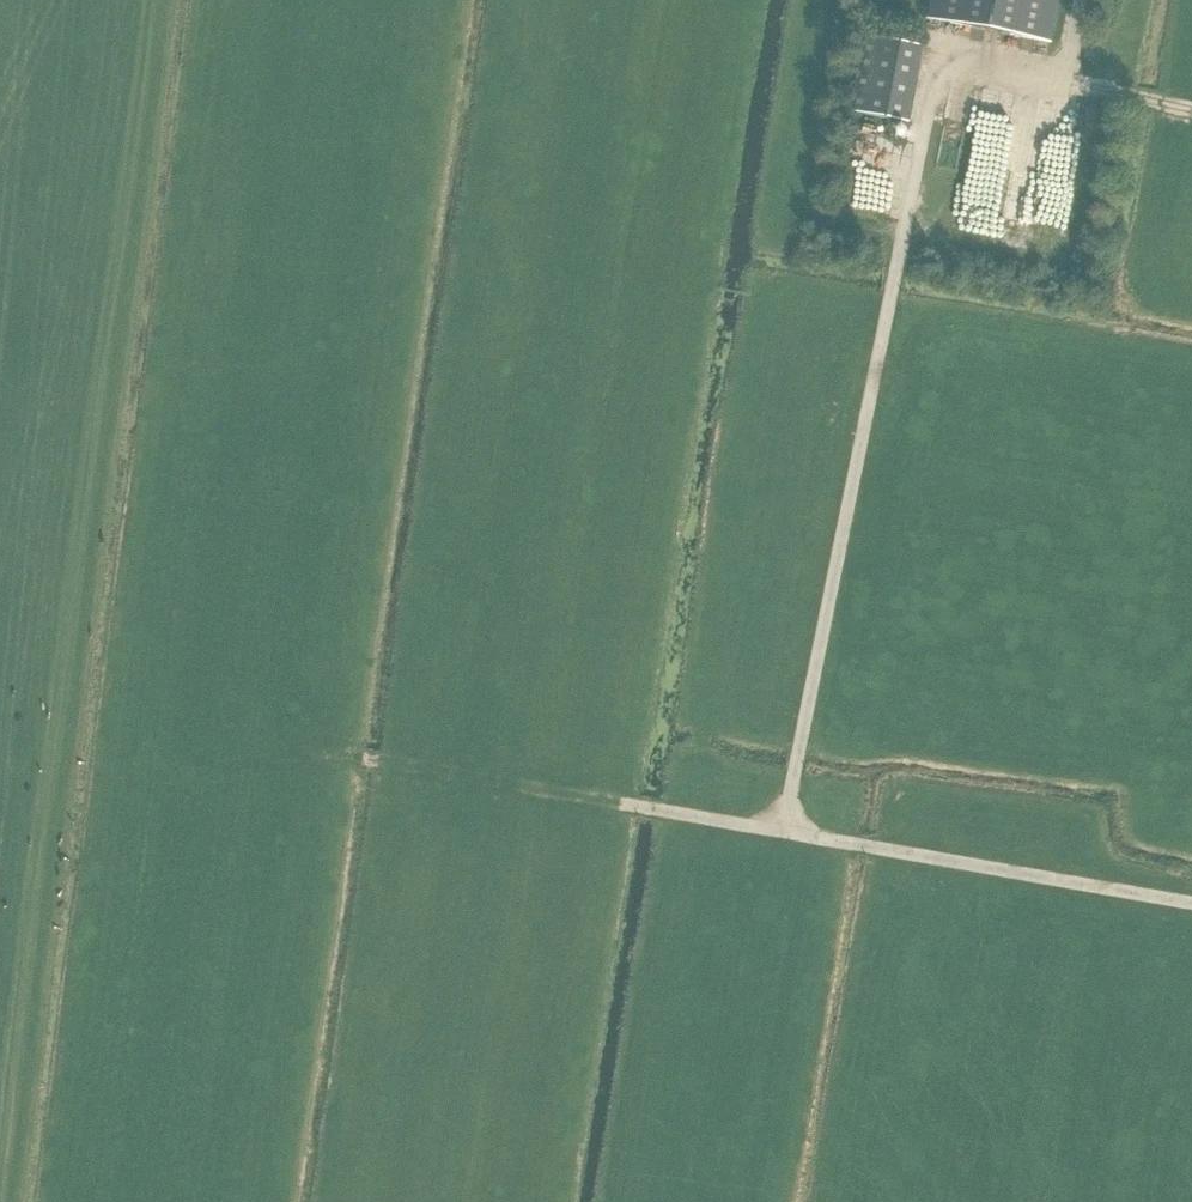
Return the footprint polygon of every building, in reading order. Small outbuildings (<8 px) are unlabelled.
[(1058,0),(931,0),(928,18),(1050,42),(1058,0)] [(909,123),(923,47),(863,36),(849,112),(909,123)]
